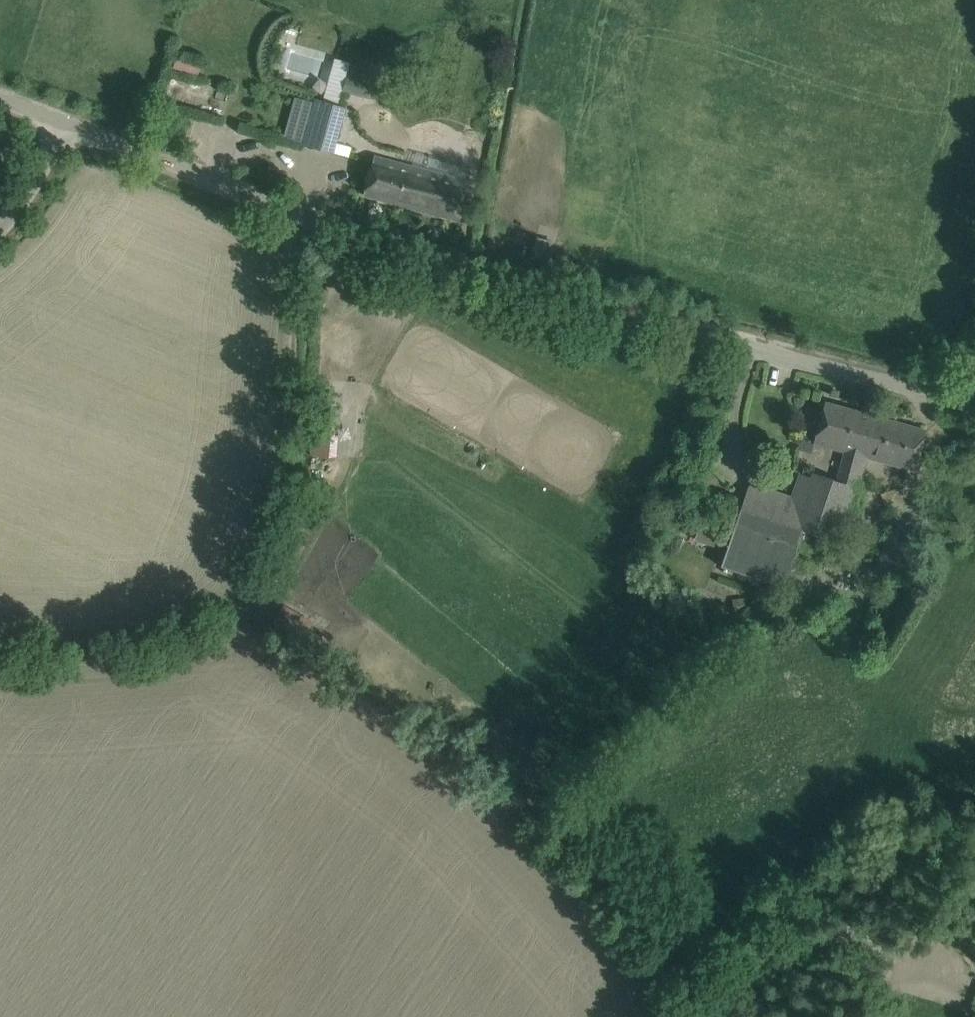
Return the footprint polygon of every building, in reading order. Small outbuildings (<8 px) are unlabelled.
[(201,75),(205,63),(178,55),(174,67),(201,75)] [(348,73),(343,88),(368,95),(373,80),(348,73)] [(315,97),(303,144),(333,151),(345,105),(315,97)] [(374,156),(363,195),(459,221),(469,183),(374,156)] [(313,409),(312,418),(318,423),(315,455),(335,457),(341,397),(321,395),(319,410),(313,409)] [(836,480),(852,486),(862,457),(865,450),(868,448),(877,416),(825,402),(814,442),(844,451),(836,480)] [(925,431),(877,416),(868,448),(865,450),(862,457),(852,486),(859,488),(868,458),(914,472),(925,431)] [(812,503),(852,517),(862,489),(859,488),(852,486),(836,480),(813,472),(812,477),(800,473),(793,494),(749,480),(721,567),(783,587),(794,553),(792,553),(793,546),(799,548),(812,503)] [(843,544),(852,517),(834,510),(812,503),(799,548),(835,558),(840,543),(843,544)] [(807,593),(820,562),(794,553),(783,587),(807,593)]
